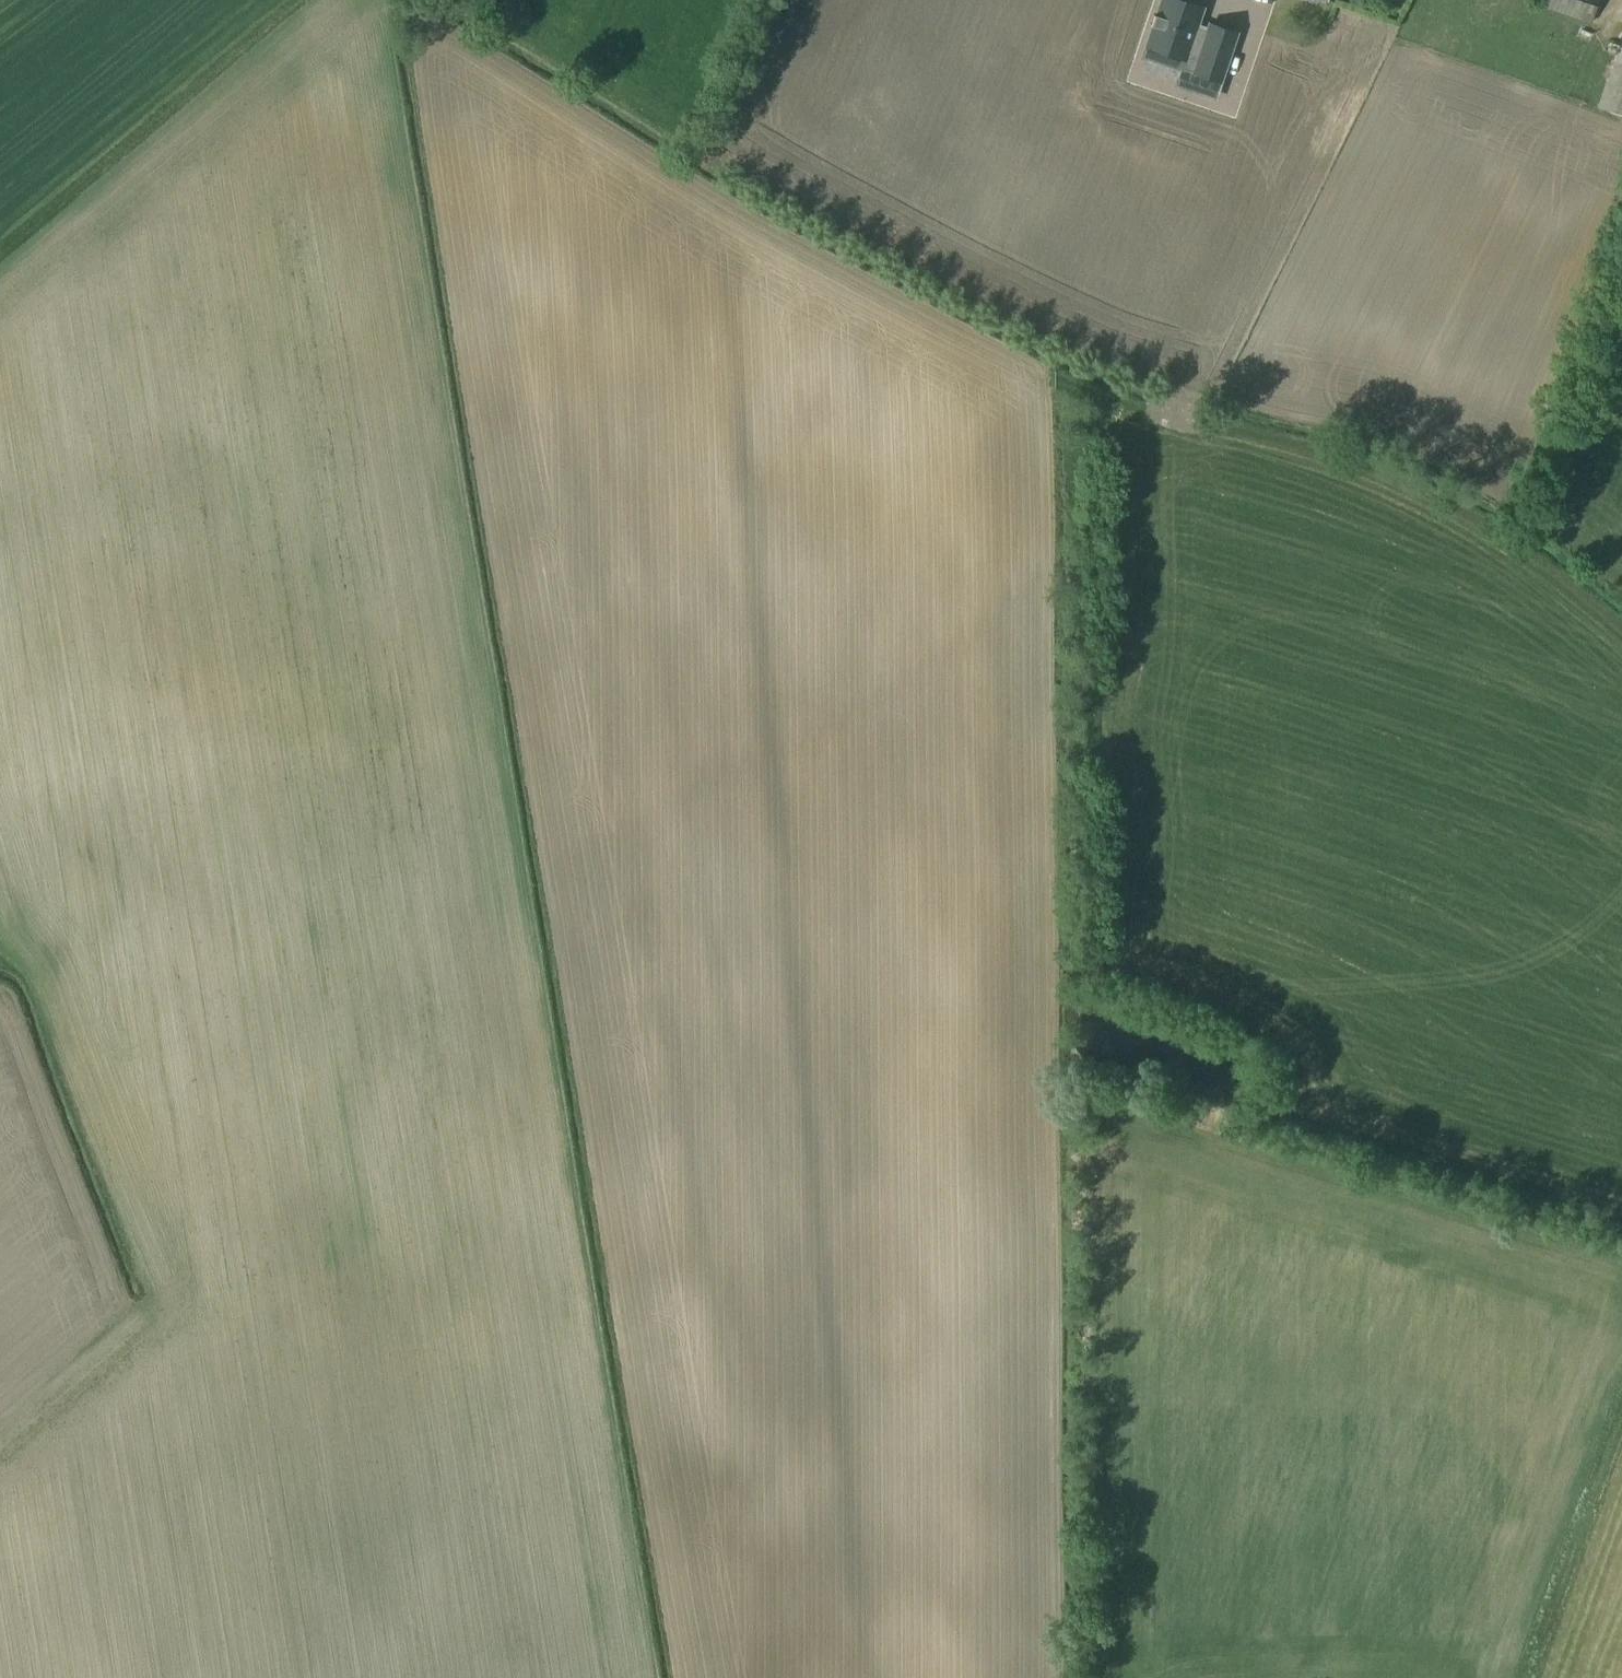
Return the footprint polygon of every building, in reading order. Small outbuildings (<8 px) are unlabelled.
[(1146,56),(1179,67),(1182,57),(1185,58),(1185,57),(1198,61),(1188,89),(1214,97),(1235,34),(1210,26),(1209,27),(1207,32),(1195,28),(1197,23),(1201,9),(1175,0),(1162,0),(1157,16),(1153,14),(1153,15),(1156,17),(1153,25),(1150,23),(1149,25),(1154,26),(1147,45),(1150,46),(1146,56)] [(1540,7),(1591,24),(1598,0),(1542,0),(1540,7)] [(1597,108),(1621,116),(1621,32),(1621,31),(1597,108)]
